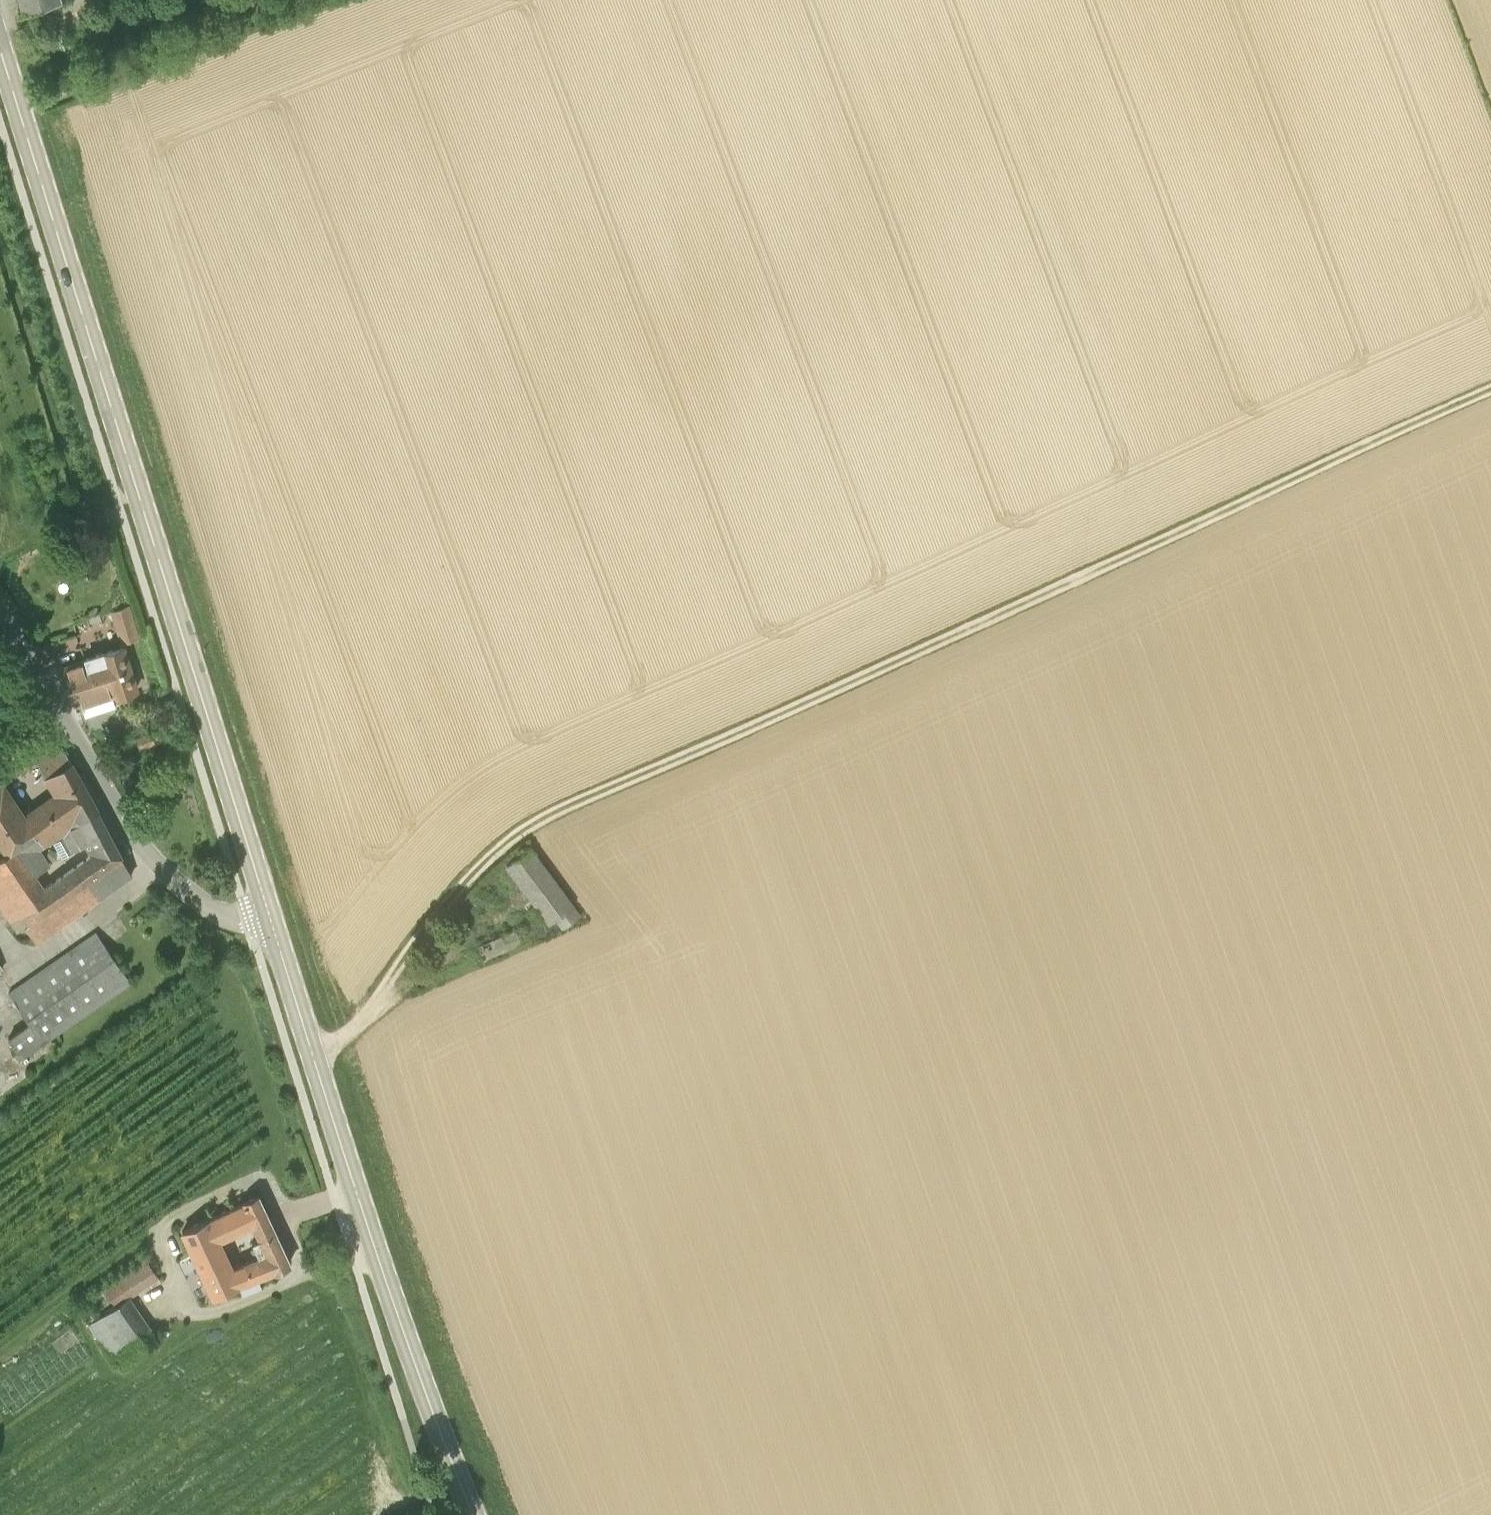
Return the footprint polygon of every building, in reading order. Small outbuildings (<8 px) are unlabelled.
[(21,11),(58,0),(18,0),(21,11)] [(113,612),(122,642),(137,637),(128,607),(113,612)] [(123,646),(86,658),(92,679),(109,674),(115,695),(137,688),(123,646)] [(92,679),(86,658),(62,665),(78,707),(115,695),(109,674),(92,679)] [(22,738),(30,751),(47,741),(39,728),(22,738)] [(42,776),(53,793),(55,796),(25,816),(36,834),(37,835),(42,845),(58,834),(69,828),(64,821),(78,811),(83,818),(97,809),(80,779),(64,747),(38,764),(44,775),(42,776)] [(25,817),(3,783),(0,785),(0,841),(7,851),(36,834),(25,816),(25,817)] [(63,858),(71,853),(84,845),(88,851),(111,834),(97,809),(83,818),(78,811),(64,821),(69,828),(58,834),(60,837),(53,841),(63,858)] [(37,835),(0,858),(0,903),(19,931),(26,926),(37,943),(87,908),(132,874),(111,834),(88,851),(90,853),(44,886),(36,875),(51,864),(41,849),(53,841),(60,837),(58,834),(42,845),(37,835)] [(580,915),(573,905),(530,847),(507,864),(550,922),(556,918),(563,928),(580,915)] [(521,942),(516,929),(478,945),(483,958),(521,942)] [(22,1057),(131,981),(96,931),(8,993),(30,1024),(9,1038),(22,1057)] [(254,1230),(272,1223),(259,1195),(215,1215),(216,1220),(180,1230),(210,1295),(241,1283),(235,1265),(234,1265),(222,1240),(252,1225),(254,1230)] [(258,1255),(235,1265),(241,1283),(274,1270),(290,1262),(272,1223),(254,1230),(258,1239),(252,1242),(258,1255)] [(114,1362),(155,1334),(129,1297),(159,1276),(147,1259),(104,1288),(115,1305),(88,1323),(114,1362)]
